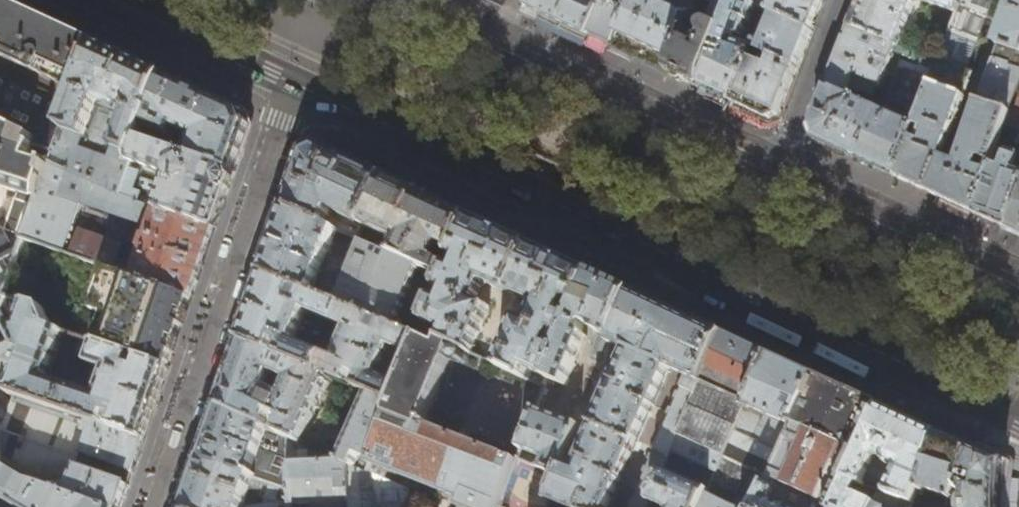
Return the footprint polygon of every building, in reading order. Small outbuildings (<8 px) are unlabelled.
[(2,0),(0,0),(0,122),(12,128),(36,139),(34,146),(35,146),(57,155),(97,43),(85,38),(41,18),(2,0)] [(524,5),(556,20),(590,36),(605,0),(527,0),(524,5)] [(590,36),(602,42),(613,47),(633,0),(605,0),(590,36)] [(613,47),(636,57),(670,73),(698,0),(670,0),(667,7),(658,2),(659,0),(633,0),(613,47)] [(736,0),(698,0),(670,73),(679,77),(701,88),(736,0)] [(743,1),(742,0),(736,0),(701,88),(710,91),(733,102),(754,50),(756,45),(744,40),(751,22),(763,27),(771,30),(776,15),(749,3),(743,1)] [(824,0),(776,0),(774,4),(765,0),(761,1),(758,0),(750,0),(749,3),(776,15),(812,31),(820,11),(824,0)] [(851,28),(899,46),(917,0),(862,0),(851,28)] [(958,14),(941,62),(898,178),(934,195),(952,203),(973,213),(1004,125),(1018,82),(1018,0),(1013,0),(961,151),(946,146),(972,71),(966,69),(991,0),(963,0),(958,14)] [(958,14),(963,0),(921,0),(958,14)] [(812,31),(776,15),(771,30),(763,48),(756,45),(754,50),(798,70),(804,53),(812,31)] [(899,46),(851,28),(832,78),(812,133),(816,141),(852,157),(898,178),(941,62),(899,46)] [(130,59),(97,43),(57,155),(52,166),(121,198),(141,142),(165,75),(130,59)] [(790,91),(798,70),(754,50),(733,102),(749,110),(771,120),(780,116),(790,91)] [(209,95),(165,75),(141,142),(171,152),(178,133),(195,140),(189,157),(234,172),(243,145),(250,125),(244,111),(209,95)] [(1004,125),(1018,130),(1018,82),(1004,125)] [(12,128),(0,122),(0,134),(12,128)] [(1004,125),(973,213),(974,214),(1005,228),(1007,229),(1008,229),(1018,197),(1018,130),(1004,125)] [(35,146),(34,146),(36,139),(12,128),(0,134),(0,309),(1,309),(5,298),(25,241),(32,223),(52,167),(30,159),(35,146)] [(189,157),(171,152),(141,142),(121,198),(215,229),(225,198),(234,172),(189,157)] [(296,177),(285,208),(326,226),(332,211),(365,226),(387,177),(351,161),(318,146),(304,152),(296,177)] [(52,166),(52,167),(32,223),(25,241),(61,253),(108,269),(114,271),(123,245),(80,231),(74,248),(67,246),(82,204),(152,227),(149,236),(145,236),(137,261),(136,261),(136,262),(139,264),(134,278),(192,298),(204,262),(215,229),(121,198),(52,166)] [(433,199),(387,177),(365,226),(364,227),(398,242),(392,254),(446,278),(450,267),(436,261),(444,247),(456,252),(470,216),(433,199)] [(1008,229),(1018,234),(1018,197),(1008,229)] [(326,226),(285,208),(274,242),(263,273),(422,339),(424,333),(429,322),(437,301),(441,290),(446,278),(392,254),(364,242),(356,263),(331,253),(339,231),(326,226)] [(502,231),(470,216),(456,252),(454,257),(464,262),(460,272),(450,267),(446,278),(441,290),(451,295),(447,305),(437,301),(429,322),(449,333),(445,343),(457,348),(471,355),(490,307),(479,303),(486,285),(537,305),(530,323),(518,319),(498,367),(546,389),(549,380),(559,356),(549,352),(554,341),(563,345),(571,323),(561,320),(566,309),(575,313),(591,272),(551,253),(502,231)] [(891,272),(882,267),(880,268),(878,269),(876,272),(876,274),(878,277),(887,281),(890,281),(892,279),(893,277),(893,275),(891,272)] [(134,278),(114,271),(108,269),(99,295),(94,312),(106,316),(97,344),(168,368),(178,339),(192,298),(134,278)] [(614,282),(591,272),(575,313),(571,323),(563,345),(559,356),(549,380),(567,387),(587,337),(585,335),(584,332),(585,329),(586,327),(589,325),(592,325),(594,326),(594,336),(598,338),(591,357),(592,361),(604,365),(612,344),(633,291),(614,282)] [(263,273),(252,306),(241,340),(329,377),(371,394),(396,405),(422,339),(263,273)] [(562,506),(611,506),(669,368),(677,371),(685,375),(631,506),(649,506),(651,502),(664,472),(672,452),(679,437),(723,333),(697,321),(679,313),(647,298),(633,291),(612,344),(627,350),(578,470),(565,465),(561,476),(551,502),(562,506)] [(5,298),(1,309),(21,351),(0,362),(0,377),(8,393),(17,396),(144,439),(153,411),(168,368),(97,344),(88,341),(84,354),(86,358),(91,360),(89,364),(107,371),(99,395),(49,379),(64,333),(52,329),(43,309),(5,298)] [(21,351),(1,309),(0,309),(0,362),(21,351)] [(422,339),(396,405),(369,474),(385,481),(390,470),(464,500),(461,506),(500,506),(516,465),(425,428),(457,348),(445,343),(424,333),(422,339)] [(749,345),(723,333),(679,437),(724,458),(770,354),(749,345)] [(329,377),(241,340),(231,370),(218,407),(287,437),(300,443),(329,377)] [(815,375),(791,364),(770,354),(724,458),(751,470),(769,478),(815,375)] [(815,375),(769,478),(756,506),(837,506),(849,479),(881,406),(844,389),(815,375)] [(17,396),(8,393),(0,377),(0,434),(4,432),(17,396)] [(396,405),(371,394),(342,462),(348,465),(369,474),(396,405)] [(17,396),(4,432),(2,456),(2,462),(31,483),(104,506),(121,506),(125,497),(128,486),(76,467),(81,452),(133,472),(138,457),(144,439),(17,396)] [(914,421),(881,406),(849,479),(863,485),(874,459),(879,456),(897,464),(899,470),(889,494),(915,503),(939,432),(914,421)] [(287,437),(218,407),(210,432),(201,460),(289,490),(287,437)] [(561,476),(565,465),(580,426),(538,410),(522,450),(548,460),(544,469),(561,476)] [(939,432),(915,503),(913,506),(955,506),(955,501),(972,448),(958,441),(939,432)] [(300,443),(287,437),(289,490),(290,506),(305,506),(305,505),(350,501),(348,465),(342,462),(300,443)] [(724,458),(679,437),(672,452),(713,470),(710,477),(715,479),(724,458)] [(1001,484),(1005,463),(987,455),(972,448),(955,501),(955,506),(1000,506),(1001,484)] [(31,483),(2,462),(2,456),(0,455),(0,496),(18,506),(104,506),(31,483)] [(724,458),(715,479),(710,492),(703,506),(731,506),(735,506),(751,470),(724,458)] [(289,490),(201,460),(191,488),(185,506),(246,506),(244,506),(248,494),(263,499),(265,505),(253,506),(290,506),(289,490)] [(369,474),(348,465),(350,501),(350,506),(410,506),(409,492),(385,481),(369,474)] [(769,478),(751,470),(735,506),(756,506),(769,478)] [(664,472),(651,502),(663,506),(703,506),(710,492),(664,472)] [(863,485),(849,479),(837,506),(875,506),(882,491),(863,485)] [(882,491),(875,506),(913,506),(915,503),(889,494),(882,491)]
